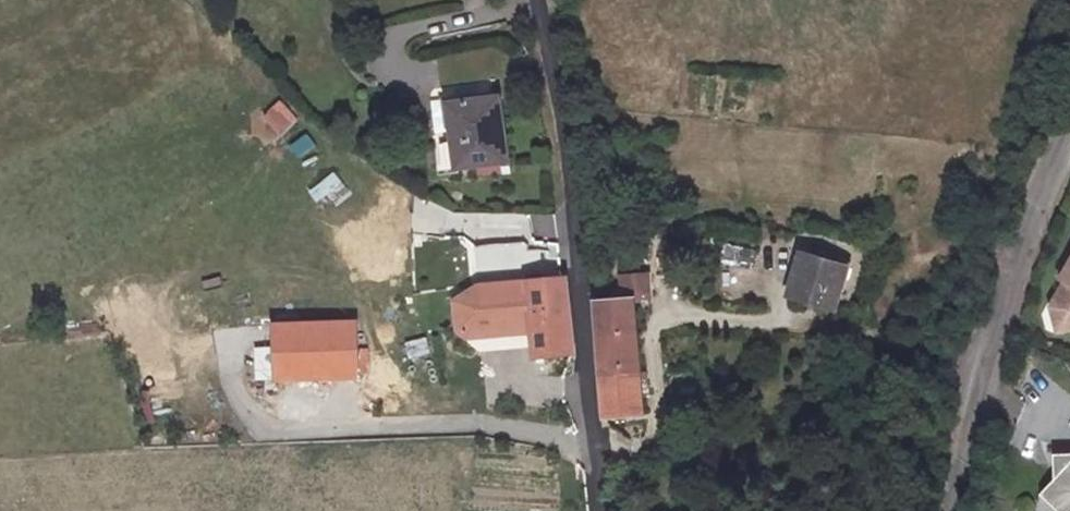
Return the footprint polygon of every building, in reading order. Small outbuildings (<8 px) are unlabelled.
[(448,104),(454,168),(505,162),(499,98),(448,104)] [(258,112),(273,136),(295,123),(281,99),(258,112)] [(297,160),(314,147),(305,134),(287,147),(297,160)] [(319,211),(347,192),(327,164),(299,184),(319,211)] [(474,246),(476,285),(527,280),(525,245),(521,243),(474,246)] [(729,245),(725,259),(750,266),(754,251),(729,245)] [(847,264),(800,251),(787,297),(833,309),(847,264)] [(1057,277),(1062,279),(1047,305),(1053,330),(1069,326),(1069,255),(1057,277)] [(618,295),(590,297),(593,338),(598,414),(639,409),(629,294),(645,293),(644,270),(617,273),(618,295)] [(527,280),(476,285),(478,300),(453,303),(456,332),(465,339),(503,334),(502,328),(528,325),(532,357),(570,354),(562,277),(527,280)] [(350,321),(269,323),(270,377),(351,375),(350,321)] [(427,341),(403,341),(403,366),(427,366),(427,341)] [(1040,494),(1061,510),(1069,510),(1069,462),(1040,494)]
